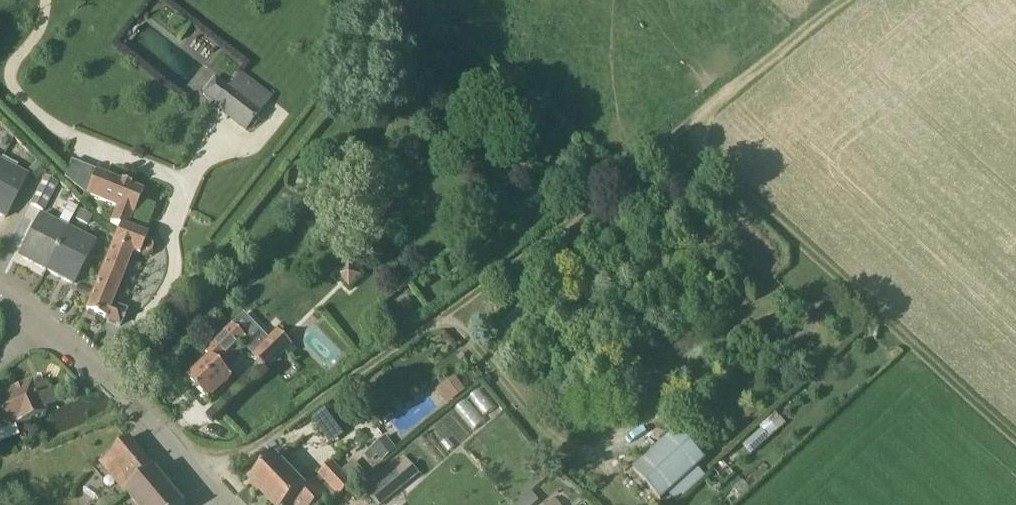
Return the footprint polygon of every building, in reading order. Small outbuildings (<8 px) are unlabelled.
[(228,88),(216,78),(202,95),(215,105),(213,108),(245,133),(263,110),(231,85),(228,88)] [(26,176),(0,163),(0,216),(5,219),(26,176)] [(36,163),(27,172),(35,181),(45,172),(36,163)] [(127,311),(111,304),(132,255),(138,257),(139,256),(146,258),(153,255),(156,246),(152,239),(146,237),(147,236),(128,228),(143,191),(95,171),(85,197),(115,209),(109,223),(121,228),(116,240),(86,313),(105,321),(121,327),(127,311)] [(44,212),(57,185),(43,178),(30,205),(44,212)] [(68,203),(64,212),(73,216),(77,207),(68,203)] [(80,211),(75,220),(87,227),(92,218),(80,211)] [(46,271),(67,229),(40,215),(19,257),(46,271)] [(72,285),(94,242),(67,229),(46,271),(72,285)] [(350,288),(360,276),(346,265),(337,278),(350,288)] [(277,330),(269,338),(244,313),(232,325),(205,351),(210,357),(189,379),(209,401),(232,378),(220,365),(242,343),(253,355),(268,370),(287,351),(292,356),(298,349),(293,345),(277,330)] [(449,381),(460,395),(466,390),(455,376),(449,381)] [(45,382),(33,387),(31,383),(0,395),(0,429),(14,423),(15,426),(44,414),(42,410),(54,405),(45,382)] [(469,398),(484,414),(493,406),(478,390),(469,398)] [(330,445),(344,435),(325,408),(311,418),(330,445)] [(678,428),(635,469),(663,499),(705,458),(678,428)] [(764,429),(763,428),(745,444),(746,445),(753,453),(771,437),(770,437),(764,429)] [(386,436),(368,451),(374,458),(377,456),(382,462),(397,450),(386,436)] [(126,491),(154,469),(129,439),(112,453),(102,461),(126,491)] [(412,480),(419,473),(404,455),(397,462),(395,459),(360,487),(375,504),(380,504),(412,480)] [(277,458),(251,482),(274,504),(290,504),(292,503),(294,504),(316,504),(319,502),(332,490),(339,497),(355,482),(334,460),(318,475),(320,477),(317,480),(315,478),(305,488),(277,458)] [(154,469),(126,491),(137,504),(184,504),(154,469)]
